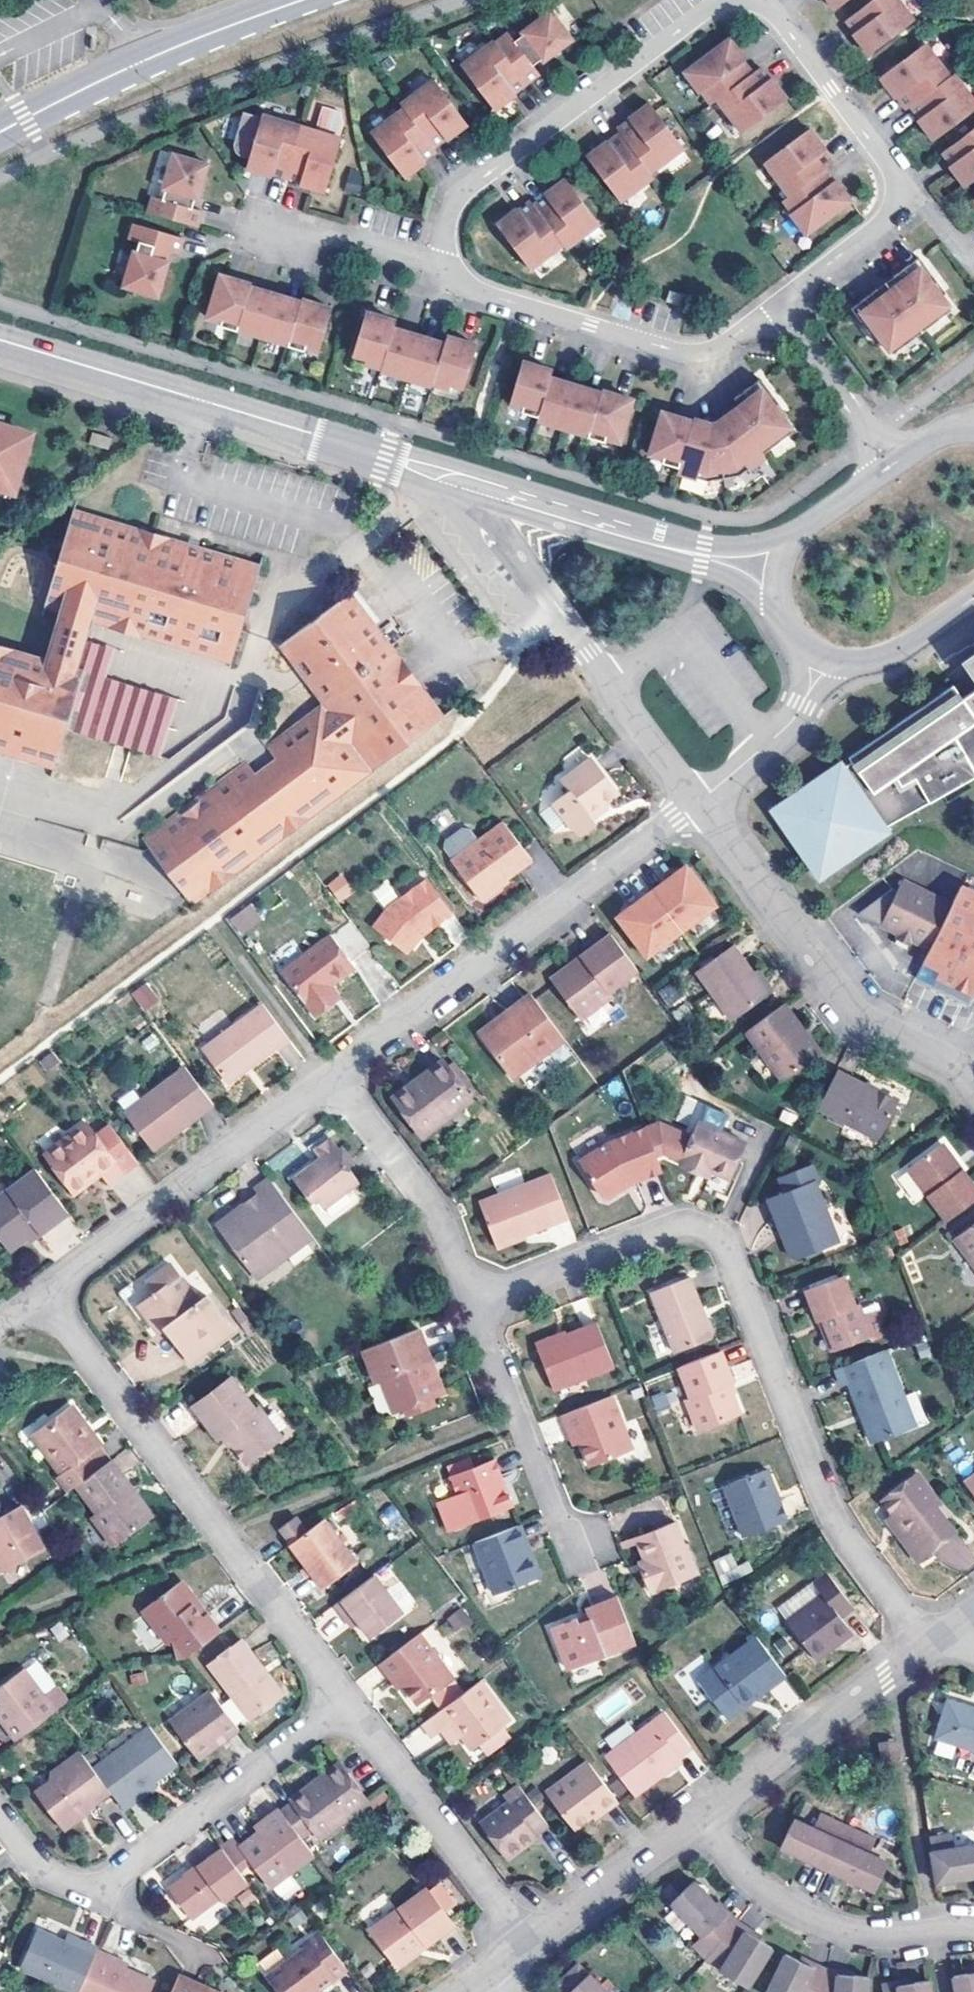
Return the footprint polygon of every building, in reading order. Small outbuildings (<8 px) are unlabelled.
[(831,0),(828,2),(838,14),(856,0),(830,0),(831,0)] [(865,12),(889,45),(916,25),(897,0),(881,0),(865,12)] [(503,44),(534,85),(547,75),(541,67),(549,61),(551,62),(580,41),(558,12),(529,34),(531,36),(522,42),(516,34),(503,44)] [(889,45),(865,12),(849,24),(864,45),(862,47),(871,59),(889,45)] [(722,102),(757,76),(741,55),(743,53),(734,41),(689,75),(698,86),(700,85),(716,106),(722,102)] [(513,101),(534,85),(503,44),(502,43),(469,67),(503,112),(515,103),(513,101)] [(951,80),(926,47),(903,64),(928,98),(951,80)] [(928,98),(903,64),(881,81),(890,93),(893,91),(908,112),(912,109),(928,98)] [(764,69),(757,76),(722,102),(746,135),(791,101),(782,89),(780,90),(764,69)] [(955,77),(951,80),(928,98),(952,131),(973,114),(973,103),(955,77)] [(442,80),(409,104),(412,109),(441,147),(462,131),(463,133),(475,124),(442,80)] [(926,132),(935,144),(952,131),(928,98),(912,109),(928,130),(926,132)] [(646,116),(625,131),(628,135),(657,174),(690,150),(657,105),(645,114),(646,116)] [(315,128),(341,132),(344,110),(319,106),(315,128)] [(441,147),(412,109),(379,133),(412,178),(424,169),(423,167),(444,151),(441,147)] [(311,127),(271,115),(264,140),(303,151),(311,127)] [(350,139),(311,127),(303,151),(343,163),(350,139)] [(827,171),(835,164),(819,144),(821,142),(812,130),(768,164),(793,197),(827,171)] [(961,143),(973,161),(973,133),(961,143)] [(657,174),(628,135),(607,151),(606,149),(594,157),(627,203),(660,178),(657,174)] [(303,151),(264,140),(255,168),(270,173),(270,170),(295,178),(303,151)] [(961,143),(944,156),(959,177),(958,178),(966,190),(973,184),(973,161),(961,143)] [(343,163),(303,151),(295,178),(320,186),(320,188),(334,192),(343,163)] [(208,198),(218,163),(184,153),(173,187),(175,188),(173,198),(163,195),(158,211),(207,226),(212,210),(202,207),(205,197),(208,198)] [(843,192),(827,171),(793,197),(787,201),(796,213),(794,215),(810,236),(854,202),(845,190),(843,192)] [(561,190),(540,205),(568,244),(571,248),(605,224),(572,179),(559,188),(561,190)] [(568,244),(540,205),(537,201),(516,217),(514,215),(502,224),(535,269),(568,244)] [(193,237),(144,223),(139,238),(149,241),(146,251),(144,251),(133,285),(168,295),(178,261),(176,260),(179,250),(188,253),(193,237)] [(937,280),(919,255),(893,274),(899,283),(883,294),(877,287),(851,306),(869,330),(874,327),(892,352),(951,308),(933,283),(937,280)] [(260,287),(260,284),(230,276),(218,318),(232,322),(230,327),(247,332),(248,329),(260,287)] [(285,294),(260,287),(248,329),(272,336),(285,294)] [(689,295),(670,289),(666,302),(685,307),(689,295)] [(311,301),(285,294),(272,336),(298,343),(311,301)] [(341,308),(312,299),(311,301),(298,343),(297,346),(314,351),(315,346),(329,350),(341,308)] [(401,329),(403,321),(373,313),(361,355),(374,359),(373,363),(389,368),(401,329)] [(405,330),(401,329),(389,368),(389,370),(392,371),(405,330)] [(427,335),(405,330),(392,371),(415,378),(427,335)] [(452,342),(427,335),(415,378),(441,384),(442,382),(452,342)] [(484,343),(454,335),(452,342),(442,382),(459,387),(460,381),(473,385),(484,343)] [(556,375),(558,368),(527,360),(516,402),(529,405),(528,410),(545,415),(556,375)] [(582,383),(556,375),(545,415),(545,418),(570,425),(582,383)] [(697,418),(667,408),(654,450),(667,454),(666,459),(683,464),(681,468),(711,477),(739,473),(764,454),(762,452),(793,430),(774,405),(779,401),(760,377),(733,397),(739,404),(730,411),(733,415),(727,420),(714,421),(704,422),(697,420),(697,418)] [(607,389),(582,383),(570,425),(595,432),(607,389)] [(608,387),(607,389),(595,432),(594,433),(611,438),(613,433),(626,437),(638,394),(608,387)] [(16,488),(32,434),(3,425),(4,420),(0,419),(0,483),(16,488)] [(112,435),(92,429),(89,441),(108,447),(112,435)] [(272,553),(77,505),(53,605),(65,608),(54,654),(0,640),(0,746),(73,764),(98,666),(89,663),(99,618),(248,654),(272,553)] [(206,895),(460,706),(366,578),(297,629),(341,689),(280,735),(293,751),(272,766),(259,749),(156,827),(206,895)] [(962,693),(953,679),(848,751),(851,756),(842,761),(840,757),(772,804),(818,872),(887,825),(879,818),(973,768),(973,685),(962,693)] [(588,757),(557,780),(566,793),(553,803),(578,837),(596,824),(592,820),(587,814),(602,804),(615,794),(588,757)] [(587,814),(592,820),(607,809),(602,804),(587,814)] [(459,863),(456,865),(484,902),(536,862),(509,826),(483,845),(476,835),(469,834),(453,846),(452,853),(459,863)] [(685,864),(672,874),(675,877),(687,867),(685,864)] [(618,919),(646,956),(714,904),(687,867),(675,877),(672,874),(628,907),(630,910),(618,919)] [(340,873),(326,884),(341,902),(355,890),(340,873)] [(387,903),(372,925),(409,948),(419,933),(453,907),(428,873),(387,903)] [(896,931),(913,939),(933,949),(955,903),(902,879),(880,923),(896,931)] [(973,987),(973,896),(962,890),(955,903),(933,949),(929,955),(949,965),(945,973),(973,987)] [(227,921),(240,937),(263,918),(249,902),(227,921)] [(630,910),(628,907),(616,916),(618,919),(630,910)] [(332,931),(283,967),(317,1012),(339,996),(329,982),(356,961),(332,931)] [(913,939),(896,931),(893,939),(910,946),(913,939)] [(577,1015),(639,972),(610,933),(548,977),(577,1015)] [(764,991),(728,942),(693,968),(728,1018),(764,991)] [(925,963),(945,973),(949,965),(929,955),(925,963)] [(674,981),(657,992),(667,1007),(684,997),(674,981)] [(130,993),(144,1011),(159,999),(145,982),(130,993)] [(503,1017),(482,1033),(510,1071),(560,1033),(529,991),(500,1013),(503,1017)] [(296,1039),(266,1000),(208,1044),(235,1080),(278,1045),(281,1050),(296,1039)] [(799,1024),(781,1001),(743,1029),(778,1078),(813,1053),(794,1027),(799,1024)] [(497,1009),(476,1024),(482,1033),(503,1017),(500,1013),(497,1009)] [(471,1074),(450,1047),(443,1052),(464,1081),(471,1074)] [(464,1081),(443,1052),(442,1050),(418,1068),(422,1072),(398,1089),(411,1107),(428,1095),(442,1115),(472,1092),(464,1081)] [(218,1103),(189,1064),(150,1094),(154,1099),(133,1117),(158,1152),(218,1103)] [(836,1067),(818,1106),(874,1134),(894,1097),(836,1067)] [(428,1095),(411,1107),(426,1127),(442,1115),(428,1095)] [(701,1165),(727,1175),(743,1140),(718,1129),(725,1112),(696,1100),(682,1132),(689,1135),(677,1160),(697,1170),(701,1165)] [(644,1126),(643,1122),(610,1135),(580,1156),(604,1190),(629,1175),(659,1163),(655,1153),(644,1126)] [(648,1124),(659,1152),(677,1160),(689,1135),(682,1132),(655,1122),(648,1124)] [(644,1126),(655,1153),(659,1152),(648,1124),(644,1126)] [(92,1126),(48,1158),(78,1197),(107,1175),(114,1183),(128,1172),(92,1126)] [(795,1133),(787,1130),(781,1141),(790,1145),(795,1133)] [(342,1147),(333,1134),(317,1146),(325,1156),(312,1167),(310,1165),(300,1173),(315,1192),(320,1189),(331,1202),(364,1179),(352,1160),(356,1157),(347,1143),(342,1147)] [(973,1199),(973,1178),(942,1139),(908,1166),(949,1219),(973,1199)] [(850,1231),(820,1174),(821,1173),(813,1159),(782,1177),(789,1191),(774,1199),(789,1227),(793,1224),(797,1232),(794,1238),(804,1257),(850,1231)] [(68,1210),(35,1166),(0,1193),(0,1238),(7,1248),(36,1226),(39,1230),(68,1210)] [(551,1170),(475,1197),(494,1244),(523,1233),(521,1230),(566,1216),(551,1170)] [(904,1171),(896,1177),(914,1201),(922,1195),(904,1171)] [(310,1226),(271,1175),(257,1186),(260,1192),(220,1223),(256,1269),(260,1266),(268,1266),(286,1255),(285,1246),(310,1226)] [(954,1239),(973,1268),(973,1225),(954,1239)] [(201,1301),(175,1265),(152,1282),(161,1295),(153,1301),(139,1311),(159,1340),(169,1332),(191,1362),(234,1330),(208,1296),(201,1301)] [(843,1276),(803,1291),(815,1321),(821,1319),(834,1351),(871,1338),(864,1321),(858,1307),(855,1309),(843,1276)] [(694,1277),(653,1290),(676,1352),(705,1342),(715,1333),(710,1320),(705,1322),(698,1307),(705,1305),(694,1277)] [(143,1286),(153,1301),(161,1295),(152,1282),(143,1286)] [(864,1321),(871,1338),(872,1342),(891,1335),(882,1314),(864,1321)] [(600,1322),(543,1345),(560,1387),(618,1365),(600,1322)] [(422,1324),(367,1346),(376,1375),(380,1374),(394,1407),(408,1402),(435,1392),(446,1388),(422,1324)] [(722,1352),(682,1368),(692,1396),(688,1398),(701,1433),(742,1419),(733,1396),(730,1397),(726,1388),(733,1386),(722,1352)] [(915,1430),(887,1352),(838,1370),(846,1393),(854,1392),(875,1445),(915,1430)] [(256,1408),(231,1374),(194,1402),(220,1436),(228,1430),(249,1460),(284,1434),(261,1404),(256,1408)] [(435,1392),(408,1402),(411,1411),(438,1402),(435,1392)] [(586,1428),(591,1444),(597,1463),(635,1450),(616,1397),(568,1414),(574,1432),(586,1428)] [(74,1485),(97,1467),(86,1452),(100,1442),(72,1403),(33,1430),(63,1470),(59,1473),(70,1489),(74,1485)] [(580,1448),(591,1444),(586,1428),(574,1432),(580,1448)] [(97,1467),(74,1485),(92,1508),(87,1512),(109,1545),(147,1517),(130,1495),(136,1490),(111,1457),(97,1467)] [(515,1506),(497,1459),(456,1474),(463,1492),(451,1496),(445,1502),(453,1527),(515,1506)] [(726,1521),(734,1519),(740,1536),(783,1520),(765,1471),(722,1486),(714,1489),(726,1521)] [(961,1488),(973,1505),(973,1478),(961,1488)] [(878,1507),(904,1542),(899,1547),(915,1569),(929,1559),(926,1554),(948,1537),(934,1517),(939,1513),(914,1479),(878,1507)] [(154,1512),(136,1490),(130,1495),(147,1517),(154,1512)] [(0,1519),(0,1567),(45,1542),(22,1501),(2,1512),(5,1517),(0,1519)] [(391,1503),(378,1514),(390,1529),(403,1519),(391,1503)] [(294,1513),(278,1525),(289,1540),(306,1528),(294,1513)] [(306,1528),(289,1540),(323,1585),(357,1559),(325,1514),(306,1528)] [(679,1523),(639,1537),(651,1569),(647,1570),(655,1591),(698,1574),(679,1523)] [(542,1576),(523,1525),(479,1541),(497,1592),(542,1576)] [(404,1606),(376,1570),(336,1599),(344,1612),(353,1606),(371,1630),(404,1606)] [(827,1572),(815,1581),(823,1592),(787,1621),(815,1658),(831,1646),(827,1641),(847,1625),(840,1616),(852,1606),(827,1572)] [(823,1592),(815,1581),(778,1608),(787,1621),(823,1592)] [(183,1654),(219,1625),(205,1608),(201,1611),(190,1597),(196,1594),(188,1584),(175,1584),(173,1582),(140,1607),(165,1639),(172,1635),(177,1641),(178,1649),(181,1654),(183,1654)] [(569,1669),(636,1642),(619,1598),(589,1612),(591,1617),(581,1622),(578,1618),(554,1628),(569,1669)] [(461,1607),(446,1618),(456,1632),(471,1621),(461,1607)] [(399,1664),(407,1674),(423,1695),(455,1670),(425,1628),(383,1658),(392,1669),(399,1664)] [(244,1636),(209,1660),(247,1711),(277,1690),(259,1666),(264,1662),(244,1636)] [(698,1679),(727,1717),(760,1691),(765,1697),(789,1679),(755,1636),(698,1679)] [(50,1709),(70,1694),(55,1676),(43,1685),(23,1660),(0,1677),(0,1701),(8,1712),(0,1717),(15,1735),(50,1709)] [(399,1664),(392,1669),(400,1679),(407,1674),(399,1664)] [(444,1704),(468,1687),(458,1674),(434,1692),(444,1704)] [(508,1719),(479,1679),(468,1687),(444,1704),(431,1713),(440,1727),(454,1716),(463,1726),(458,1730),(471,1747),(479,1741),(502,1724),(508,1719)] [(169,1720),(196,1758),(224,1737),(218,1731),(233,1720),(210,1689),(169,1720)] [(760,1691),(727,1717),(731,1723),(765,1697),(760,1691)] [(946,1700),(934,1738),(973,1751),(973,1709),(946,1700)] [(668,1710),(609,1755),(635,1791),(670,1767),(668,1762),(692,1745),(668,1710)] [(148,1720),(91,1763),(108,1785),(121,1802),(152,1781),(147,1775),(174,1756),(148,1720)] [(218,1731),(224,1737),(238,1726),(233,1720),(218,1731)] [(511,1735),(502,1724),(479,1741),(487,1753),(511,1735)] [(877,1741),(881,1762),(887,1763),(901,1761),(897,1737),(877,1741)] [(91,1763),(79,1746),(51,1767),(53,1773),(36,1785),(65,1824),(80,1811),(77,1809),(108,1785),(91,1763)] [(328,1808),(337,1821),(368,1798),(365,1794),(338,1758),(313,1776),(318,1783),(283,1809),(302,1835),(316,1824),(313,1819),(328,1808)] [(618,1801),(587,1759),(548,1789),(573,1824),(600,1805),(603,1810),(618,1801)] [(547,1828),(514,1783),(498,1793),(502,1799),(473,1820),(504,1864),(525,1850),(522,1846),(547,1828)] [(240,1871),(254,1861),(270,1882),(312,1849),(302,1835),(283,1809),(279,1803),(255,1821),(259,1827),(240,1841),(235,1835),(220,1844),(240,1871)] [(322,1832),(337,1821),(328,1808),(313,1819),(316,1824),(322,1832)] [(818,1828),(801,1821),(789,1850),(880,1888),(890,1860),(875,1852),(879,1840),(824,1815),(818,1828)] [(929,1832),(936,1875),(973,1870),(973,1840),(957,1842),(954,1829),(929,1832)] [(222,1892),(244,1876),(220,1844),(169,1883),(191,1912),(219,1889),(222,1892)] [(709,1900),(712,1897),(703,1888),(706,1884),(698,1877),(695,1879),(692,1876),(668,1898),(700,1931),(692,1941),(702,1952),(719,1958),(718,1965),(748,1982),(771,1941),(757,1929),(752,1937),(728,1921),(709,1900)] [(398,1905),(427,1944),(456,1921),(449,1911),(434,1891),(428,1883),(398,1905)] [(434,1891),(449,1911),(460,1904),(445,1883),(434,1891)] [(715,1894),(712,1897),(709,1900),(728,1921),(735,1912),(715,1894)] [(427,1944),(398,1905),(371,1927),(399,1964),(427,1944)] [(735,1912),(728,1921),(752,1937),(757,1929),(735,1912)] [(21,1964),(79,1990),(96,1950),(99,1944),(83,1937),(80,1944),(37,1925),(21,1964)] [(319,1928),(305,1939),(307,1943),(270,1971),(285,1991),(310,1991),(346,1964),(319,1928)] [(820,1967),(797,1957),(798,1954),(784,1948),(765,1991),(865,1991),(867,1968),(847,1966),(846,1971),(820,1967)] [(801,1948),(798,1954),(797,1957),(820,1967),(823,1957),(801,1948)] [(152,1981),(109,1960),(111,1955),(96,1950),(79,1990),(78,1991),(148,1991),(152,1981)] [(823,1957),(820,1967),(846,1971),(847,1966),(847,1961),(823,1957)] [(551,1982),(561,1991),(583,1970),(574,1960),(551,1982)] [(964,1968),(965,1973),(973,1972),(973,1961),(963,1962),(964,1968)] [(909,1978),(908,1972),(908,1968),(880,1972),(882,1984),(909,1978)] [(908,1972),(909,1978),(882,1984),(883,1991),(934,1991),(930,1968),(908,1972)] [(965,1973),(964,1968),(953,1969),(957,1991),(973,1991),(973,1972),(965,1973)] [(583,1970),(561,1991),(605,1991),(583,1970)] [(171,1991),(219,1991),(179,1975),(171,1991)]
